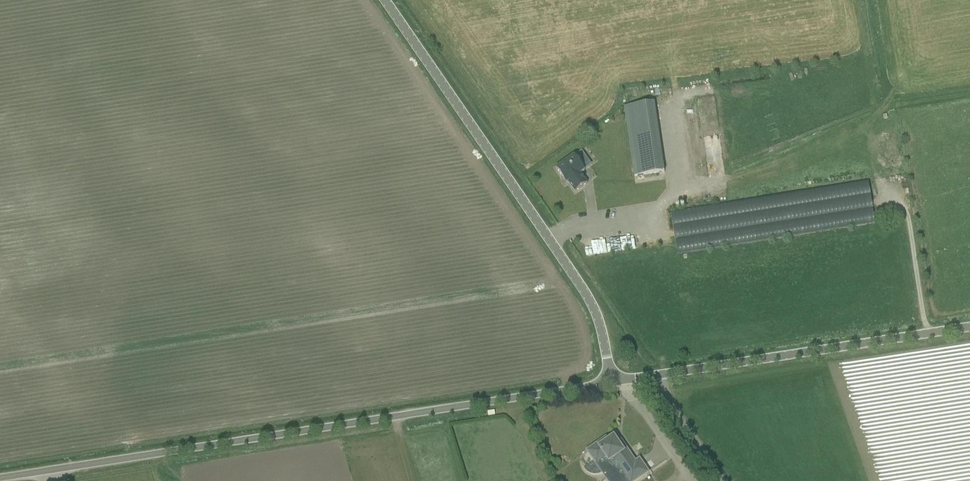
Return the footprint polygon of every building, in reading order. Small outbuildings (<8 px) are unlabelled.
[(624,108),(634,177),(664,173),(654,103),(624,108)] [(556,169),(566,182),(567,184),(568,182),(575,192),(588,184),(581,174),(585,171),(575,156),(556,169)] [(671,212),(678,256),(875,225),(869,182),(671,212)] [(771,258),(780,269),(789,261),(780,250),(771,258)] [(755,286),(761,277),(743,266),(737,276),(755,286)] [(615,439),(610,443),(608,439),(607,438),(587,451),(584,455),(582,459),(582,464),(584,468),(587,472),(592,474),(596,475),(601,473),(602,473),(608,480),(622,480),(627,478),(629,480),(637,480),(648,473),(639,460),(635,463),(620,440),(617,442),(615,439)]
